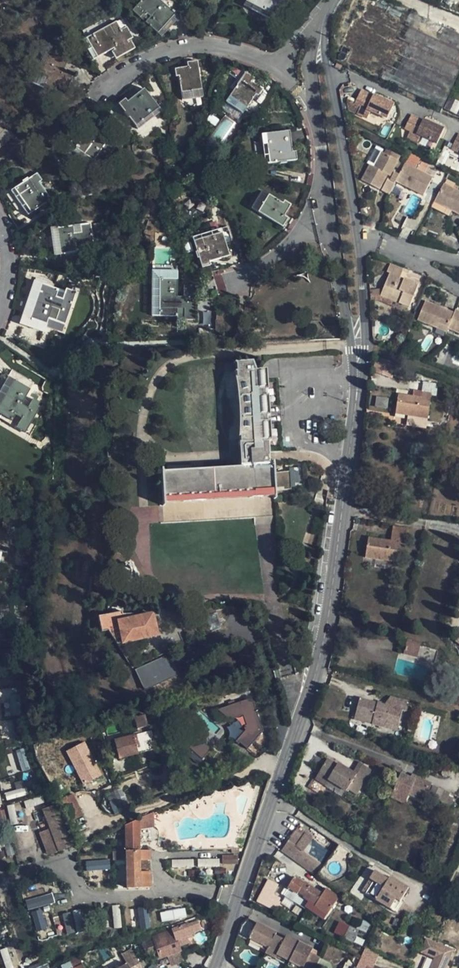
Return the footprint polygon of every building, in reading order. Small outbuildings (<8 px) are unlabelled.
[(159,0),(141,0),(132,10),(138,17),(144,12),(161,28),(178,9),(169,0),(163,0),(161,2),(159,0)] [(271,15),(278,0),(246,0),(243,6),(253,11),(255,7),(271,15)] [(458,72),(458,35),(385,0),(361,0),(341,44),(352,50),(346,62),(442,108),(458,72)] [(269,19),(271,15),(255,7),(253,11),(269,19)] [(85,38),(96,58),(132,38),(126,27),(120,30),(115,22),(85,38)] [(92,60),(96,58),(85,38),(81,40),(92,60)] [(45,81),(42,89),(52,94),(56,85),(66,90),(69,82),(59,78),(70,53),(47,44),(37,69),(31,66),(25,82),(31,85),(34,76),(45,81)] [(181,100),(201,97),(197,65),(173,69),(174,77),(177,77),(181,100)] [(224,102),(241,113),(255,95),(257,96),(262,90),(251,82),(253,79),(241,70),(231,84),(235,87),(224,102)] [(31,85),(42,89),(45,81),(34,76),(31,85)] [(136,130),(165,107),(159,100),(155,104),(143,89),(119,107),(136,130)] [(386,118),(392,106),(385,103),(386,100),(374,95),(372,94),(372,95),(360,89),(355,99),(354,102),(359,105),(356,113),(366,118),(369,111),(386,118)] [(222,142),(235,123),(225,116),(212,135),(222,142)] [(421,122),(409,116),(403,128),(402,129),(408,132),(405,139),(414,144),(418,136),(434,144),(440,132),(434,129),(435,127),(422,120),(421,122)] [(98,171),(117,144),(108,138),(107,141),(97,135),(99,132),(90,126),(78,143),(72,139),(64,150),(70,156),(72,153),(98,171)] [(13,135),(6,128),(3,130),(0,127),(0,147),(13,135)] [(293,161),(288,131),(260,135),(264,164),(293,161)] [(456,133),(452,143),(449,148),(458,152),(458,135),(456,133)] [(374,168),(382,152),(377,150),(369,165),(374,168)] [(398,161),(382,152),(374,168),(369,165),(361,180),(379,189),(387,175),(390,176),(398,161)] [(400,175),(399,177),(408,182),(405,187),(423,196),(432,177),(405,163),(400,175)] [(396,182),(399,177),(400,175),(394,172),(390,181),(387,179),(381,191),(389,195),(396,182)] [(41,180),(36,173),(10,191),(27,216),(50,200),(38,182),(41,180)] [(408,182),(399,177),(396,182),(405,187),(408,182)] [(433,201),(450,211),(458,215),(458,192),(443,183),(433,201)] [(278,226),(290,205),(283,201),(281,204),(262,191),(250,209),(278,226)] [(450,211),(433,201),(430,207),(443,213),(445,210),(449,212),(450,211)] [(72,226),(56,228),(58,247),(53,247),(54,255),(59,255),(60,262),(76,260),(75,250),(82,250),(83,252),(93,250),(90,223),(79,225),(80,232),(73,233),(72,226)] [(231,241),(227,227),(191,238),(200,264),(228,256),(224,243),(231,241)] [(398,281),(400,277),(402,270),(390,264),(386,272),(389,273),(382,292),(392,295),(389,300),(409,308),(418,284),(404,278),(402,283),(398,281)] [(158,296),(151,296),(151,317),(176,316),(176,308),(183,309),(183,320),(194,320),(193,297),(176,297),(176,272),(151,272),(151,281),(158,281),(158,296)] [(28,319),(22,317),(19,324),(42,332),(50,308),(58,311),(54,322),(64,325),(75,293),(65,289),(62,300),(54,297),(57,290),(34,282),(27,301),(34,303),(28,319)] [(392,295),(382,292),(380,296),(389,300),(392,295)] [(27,301),(22,317),(28,319),(34,303),(27,301)] [(438,325),(448,328),(454,314),(425,302),(417,321),(436,329),(438,325)] [(448,328),(447,330),(458,335),(458,312),(455,310),(454,314),(448,328)] [(447,330),(448,328),(438,325),(436,329),(446,333),(447,330)] [(390,361),(379,357),(377,370),(389,371),(390,361)] [(241,455),(241,465),(165,471),(165,468),(163,468),(165,504),(167,504),(167,502),(267,496),(275,495),(275,497),(277,497),(275,461),(273,461),(273,463),(270,463),(269,440),(268,419),(267,415),(267,409),(266,395),(266,390),(264,370),(254,371),(249,362),(234,363),(235,377),(232,378),(237,392),(239,402),(240,414),(239,429),(237,438),(239,438),(239,443),(241,455)] [(0,394),(0,420),(9,425),(14,415),(21,419),(26,409),(20,405),(33,383),(11,371),(2,386),(8,389),(5,396),(0,394)] [(422,392),(423,383),(415,382),(414,390),(422,392)] [(436,385),(423,383),(422,392),(414,390),(413,396),(408,396),(399,395),(397,414),(427,418),(431,393),(435,394),(436,385)] [(0,389),(0,394),(5,396),(8,389),(2,386),(0,389)] [(407,529),(393,526),(391,541),(369,537),(366,558),(397,563),(400,542),(405,543),(407,529)] [(122,614),(121,612),(98,617),(102,631),(107,630),(117,644),(156,635),(151,614),(133,618),(132,614),(122,614)] [(179,633),(184,644),(189,642),(184,631),(179,633)] [(417,658),(421,644),(407,640),(404,654),(417,658)] [(168,655),(136,671),(145,689),(177,674),(168,655)] [(219,709),(225,723),(232,720),(239,736),(238,737),(241,745),(266,735),(249,696),(219,709)] [(402,709),(405,710),(407,702),(392,698),(389,706),(384,705),(360,699),(356,711),(374,716),(372,724),(396,731),(402,709)] [(354,719),(372,724),(374,716),(356,711),(354,719)] [(150,713),(135,717),(138,728),(153,725),(150,713)] [(150,731),(139,734),(143,751),(155,748),(150,731)] [(143,751),(139,734),(114,740),(118,758),(143,751)] [(111,770),(97,736),(88,739),(102,773),(111,770)] [(189,748),(204,758),(211,747),(195,738),(189,748)] [(79,782),(88,779),(101,774),(88,744),(68,753),(79,782)] [(21,771),(29,769),(24,748),(16,750),(21,771)] [(355,775),(352,773),(337,764),(336,765),(327,759),(319,772),(328,778),(327,779),(346,791),(347,789),(355,795),(363,782),(354,777),(355,775)] [(359,763),(352,773),(355,775),(354,777),(363,782),(370,771),(359,763)] [(101,774),(88,779),(91,786),(104,781),(101,774)] [(394,791),(408,798),(409,795),(417,777),(412,775),(411,778),(401,774),(394,791)] [(431,784),(417,777),(409,795),(424,801),(431,784)] [(439,801),(443,791),(433,786),(429,796),(439,801)] [(108,793),(112,813),(126,810),(122,790),(108,793)] [(391,797),(405,804),(408,798),(394,791),(391,797)] [(449,793),(443,791),(439,801),(445,804),(449,793)] [(70,821),(81,816),(72,794),(61,799),(70,821)] [(54,835),(58,834),(67,830),(63,820),(62,820),(56,805),(42,810),(49,828),(52,836),(54,835)] [(154,812),(125,825),(126,887),(149,887),(149,871),(139,871),(138,859),(149,859),(149,847),(138,847),(138,826),(154,823),(154,812)] [(87,829),(81,816),(70,821),(75,834),(87,829)] [(58,846),(54,835),(52,836),(49,828),(39,833),(46,850),(58,846)] [(75,843),(69,829),(67,830),(58,834),(64,848),(75,843)] [(281,851),(316,877),(323,867),(302,852),(312,839),(298,829),(281,851)] [(113,851),(114,859),(125,858),(124,850),(113,851)] [(198,868),(219,866),(219,858),(197,860),(198,868)] [(110,859),(86,861),(87,871),(110,869),(110,859)] [(139,871),(149,871),(149,859),(138,859),(139,871)] [(373,882),(365,894),(390,910),(396,900),(399,902),(404,893),(388,882),(389,880),(375,871),(370,880),(373,882)] [(313,889),(295,877),(288,889),(297,894),(298,893),(303,896),(300,901),(306,905),(305,907),(323,919),(338,897),(327,889),(323,895),(313,889)] [(388,882),(404,893),(407,888),(391,877),(389,880),(388,882)] [(362,892),(365,894),(373,882),(370,880),(362,892)] [(276,887),(268,883),(258,901),(279,912),(283,903),(278,900),(279,898),(273,894),(276,887)] [(52,891),(25,900),(28,910),(55,902),(52,891)] [(30,911),(36,931),(48,928),(42,907),(30,911)] [(149,928),(148,908),(139,909),(140,928),(149,928)] [(184,916),(182,908),(160,913),(162,921),(184,916)] [(81,909),(62,913),(67,935),(86,930),(81,909)] [(201,932),(197,920),(199,919),(198,916),(171,926),(172,928),(173,928),(179,947),(189,944),(188,939),(193,938),(192,935),(201,932)] [(395,917),(391,928),(396,931),(401,919),(395,917)] [(258,924),(249,942),(268,952),(267,954),(293,967),(316,967),(321,959),(312,954),(313,951),(287,937),(286,940),(276,936),(278,934),(258,924)] [(350,926),(343,939),(352,943),(359,930),(350,926)] [(179,947),(173,928),(172,928),(152,936),(160,958),(167,956),(180,951),(179,947)] [(358,937),(354,945),(360,947),(364,939),(358,937)] [(427,940),(423,953),(437,958),(434,967),(448,967),(455,948),(427,940)] [(6,967),(10,967),(13,967),(7,947),(0,949),(0,950),(6,967)] [(184,962),(180,951),(167,956),(170,966),(184,962)] [(131,967),(143,967),(137,957),(127,962),(129,964),(131,967)]
